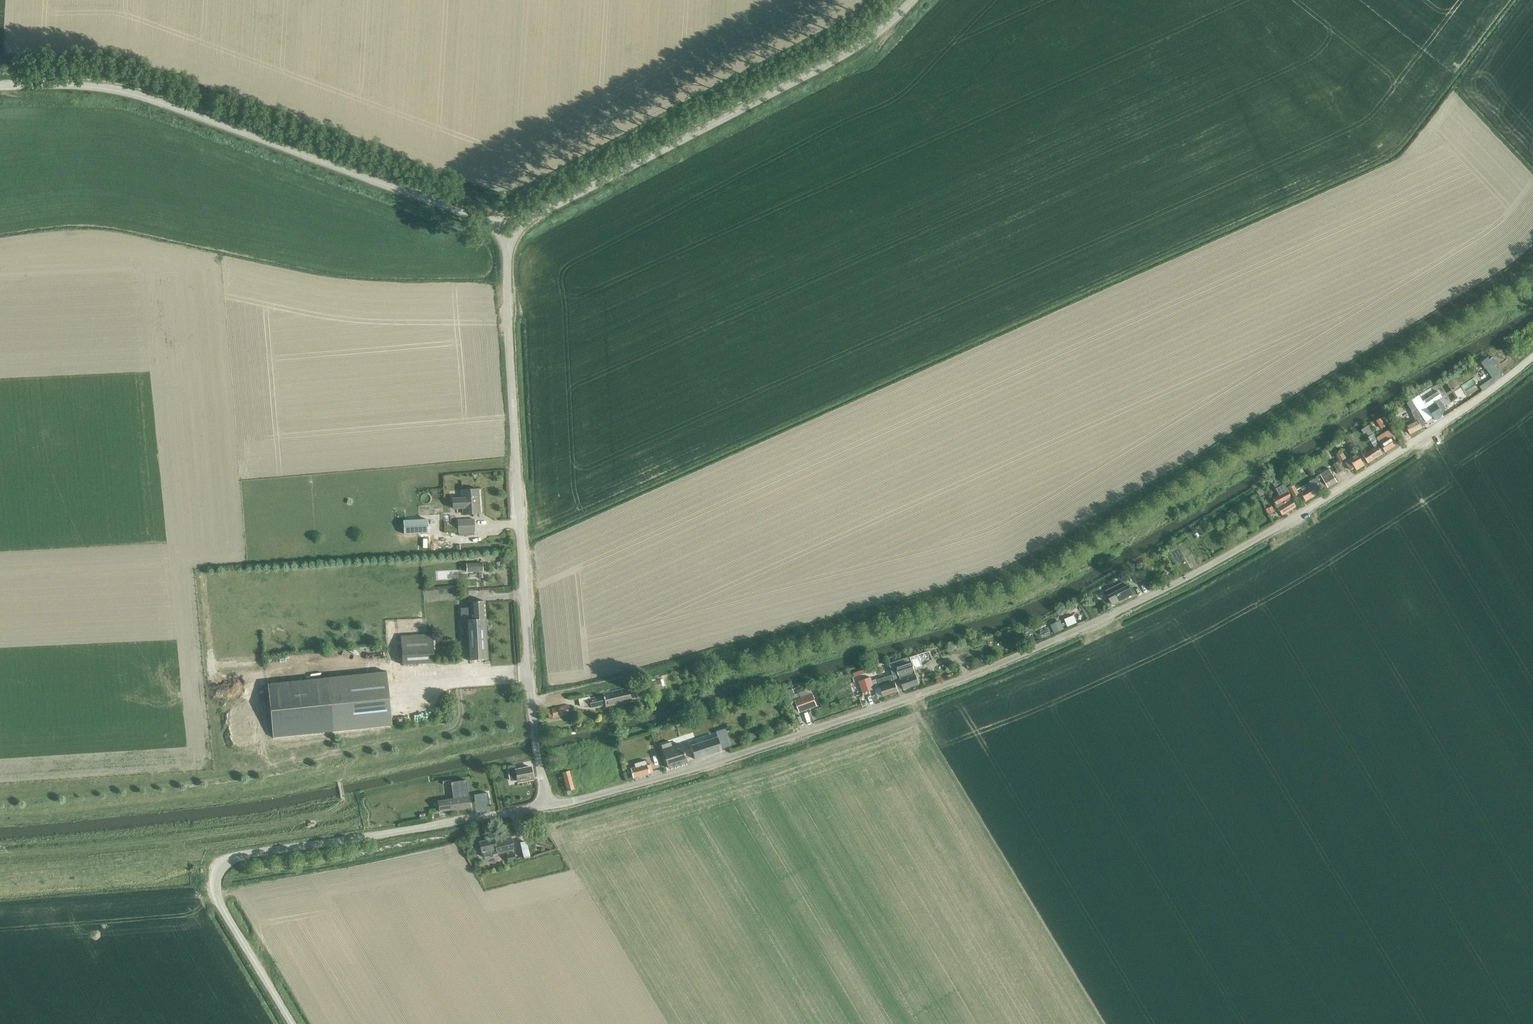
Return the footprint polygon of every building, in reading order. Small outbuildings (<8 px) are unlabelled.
[(1492,357),(1489,360),(1491,363),(1494,366),(1497,364),(1492,357)] [(1488,358),(1480,363),(1484,368),(1491,363),(1489,360),(1488,358)] [(1412,400),(1425,422),(1433,417),(1434,419),(1435,420),(1443,414),(1442,414),(1441,411),(1444,409),(1438,399),(1440,398),(1436,392),(1422,401),(1419,396),(1417,397),(1412,400)] [(1407,421),(1403,423),(1409,434),(1421,428),(1420,427),(1424,425),(1416,409),(1410,412),(1415,420),(1409,423),(1407,421)] [(1368,426),(1361,430),(1363,435),(1366,433),(1367,436),(1367,437),(1374,449),(1362,455),(1367,463),(1367,464),(1382,455),(1381,454),(1379,449),(1381,448),(1373,434),(1368,426)] [(1389,434),(1388,431),(1377,438),(1385,453),(1397,446),(1394,441),(1396,439),(1392,432),(1389,434)] [(1352,435),(1347,437),(1357,453),(1361,450),(1352,435)] [(1346,459),(1342,451),(1336,454),(1340,463),(1346,459)] [(1356,471),(1364,466),(1357,455),(1345,462),(1350,471),(1354,468),(1356,471)] [(1339,462),(1333,465),(1338,474),(1344,471),(1339,462)] [(1306,470),(1311,478),(1315,475),(1311,468),(1306,470)] [(1317,478),(1324,490),(1336,482),(1329,470),(1318,477),(1317,478)] [(1324,490),(1317,478),(1310,482),(1301,488),(1303,492),(1300,493),(1305,501),(1324,490)] [(1279,495),(1273,499),(1279,510),(1282,515),(1283,516),(1296,507),(1292,500),(1293,499),(1284,484),(1276,489),(1279,495)] [(1288,489),(1292,497),(1298,494),(1294,485),(1288,489)] [(462,491),(462,499),(453,499),(453,510),(463,509),(463,515),(479,514),(477,490),(462,491)] [(1272,506),(1266,510),(1269,514),(1274,511),(1272,506)] [(427,519),(402,520),(403,532),(403,533),(427,532),(427,519)] [(474,520),(458,521),(459,533),(474,532),(474,520)] [(507,555),(499,556),(500,564),(507,564),(507,555)] [(481,562),(465,563),(466,572),(482,571),(481,562)] [(1131,574),(1135,584),(1144,579),(1139,570),(1131,574)] [(1164,570),(1161,576),(1167,579),(1170,573),(1164,570)] [(1126,581),(1113,587),(1105,591),(1112,605),(1133,595),(1126,581)] [(486,661),(483,602),(470,603),(470,608),(460,608),(461,621),(464,621),(467,662),(486,661)] [(1073,615),(1064,619),(1067,627),(1076,623),(1073,615)] [(1059,620),(1049,625),(1053,633),(1063,629),(1059,620)] [(434,662),(433,644),(427,644),(427,638),(400,640),(402,664),(434,662)] [(909,657),(888,664),(892,675),(892,676),(897,690),(903,688),(903,690),(919,685),(909,657)] [(386,672),(267,686),(273,739),(392,725),(386,672)] [(892,676),(892,675),(878,680),(880,687),(883,697),(897,692),(897,690),(892,676)] [(870,678),(858,682),(862,693),(874,689),(877,688),(880,687),(878,680),(877,678),(871,680),(870,678)] [(660,679),(651,681),(653,689),(662,687),(662,686),(664,685),(663,679),(660,679)] [(605,706),(629,701),(627,689),(602,695),(603,697),(589,700),(589,698),(578,700),(579,706),(589,704),(590,708),(604,705),(605,706)] [(796,700),(801,714),(818,707),(814,694),(796,700)] [(549,719),(568,714),(566,705),(550,709),(551,712),(547,713),(549,719)] [(694,759),(721,751),(717,738),(690,746),(694,759)] [(668,768),(685,763),(680,745),(672,748),(671,743),(661,746),(668,768)] [(632,778),(652,772),(650,765),(646,766),(645,761),(634,764),(635,767),(630,769),(632,778)] [(530,768),(515,770),(514,765),(507,766),(509,780),(516,779),(516,781),(532,778),(530,768)] [(452,799),(438,801),(439,811),(469,807),(467,793),(465,781),(450,783),(452,795),(452,799)] [(512,850),(509,838),(493,842),(493,840),(478,843),(481,852),(483,852),(484,857),(498,854),(500,853),(512,850)] [(544,841),(541,847),(550,850),(552,844),(544,841)] [(513,853),(505,854),(507,862),(515,861),(513,853)]
